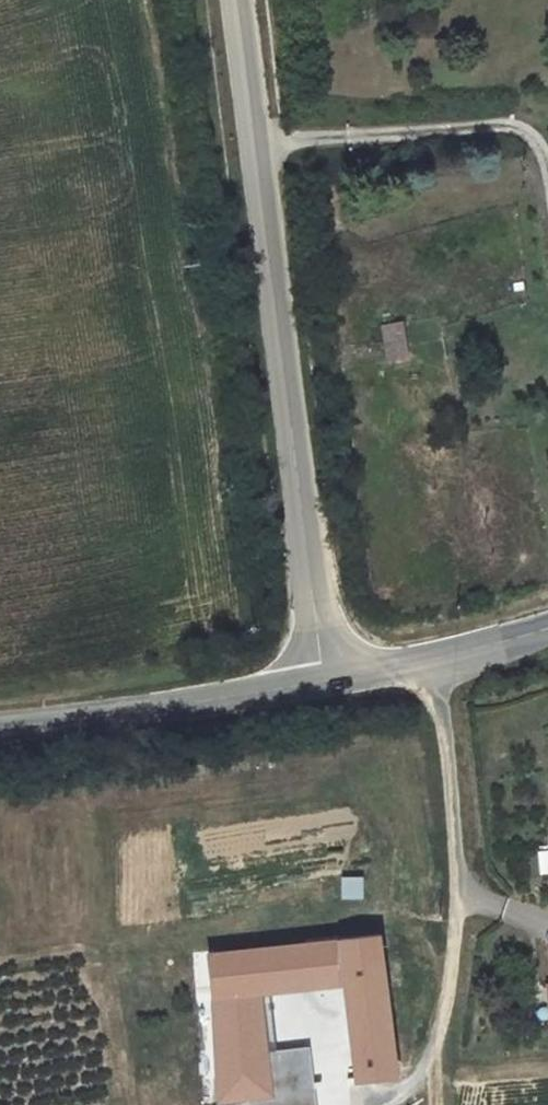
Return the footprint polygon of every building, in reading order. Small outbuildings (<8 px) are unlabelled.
[(377,325),(385,363),(408,358),(400,320),(377,325)] [(547,880),(547,846),(533,847),(536,881),(547,880)] [(337,874),(336,897),(359,898),(360,874),(337,874)] [(343,983),(355,1080),(397,1076),(378,936),(208,954),(213,1001),(216,1072),(216,1104),(245,1104),(244,1096),(269,1093),(263,1048),(259,1015),(256,993),(277,990),(343,983)] [(278,1012),(277,990),(256,993),(259,1015),(278,1012)] [(312,1041),(263,1048),(269,1093),(274,1092),(311,1087),(319,1085),(312,1041)] [(311,1087),(274,1092),(276,1104),(314,1104),(311,1087)] [(274,1092),(269,1093),(244,1096),(245,1104),(276,1104),(274,1092)]
